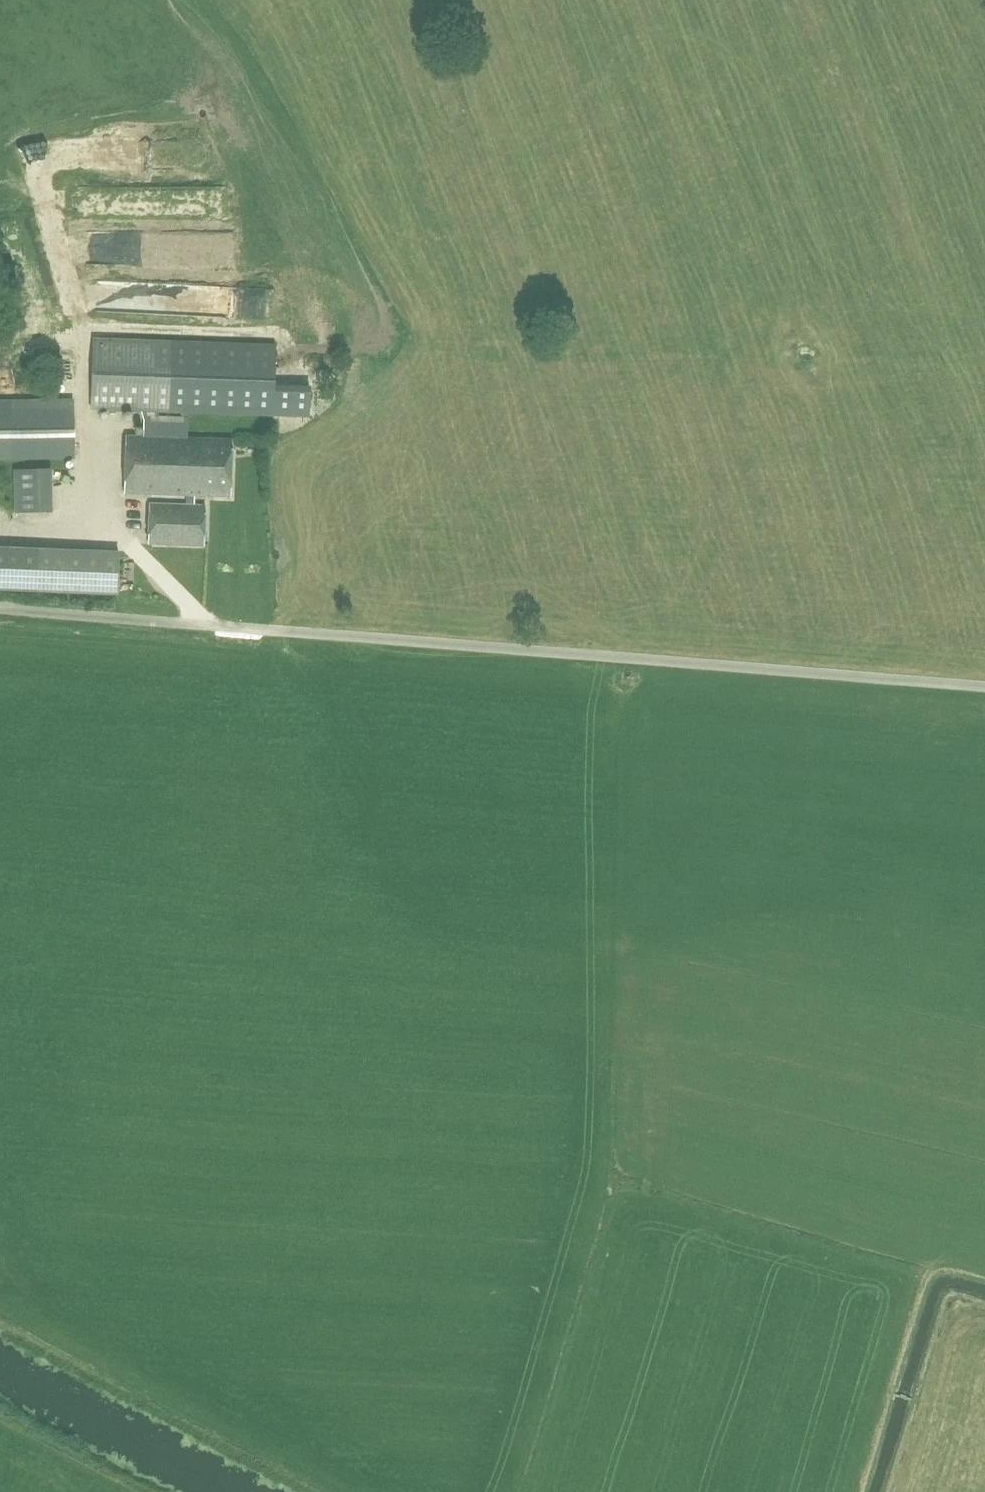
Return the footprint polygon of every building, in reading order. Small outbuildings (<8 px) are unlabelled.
[(75,228),(76,265),(129,263),(129,251),(188,249),(187,224),(75,228)] [(140,409),(143,419),(143,435),(125,435),(123,492),(184,494),(184,503),(149,502),(147,543),(203,544),(205,504),(194,504),(195,494),(230,495),(232,438),(187,437),(187,410),(272,413),(274,344),(93,339),(90,407),(140,409)] [(13,373),(14,358),(0,358),(0,383),(2,383),(2,372),(13,373)] [(0,399),(0,458),(73,457),(73,398),(0,399)] [(50,469),(15,469),(15,510),(52,510),(50,469)] [(0,547),(0,589),(116,593),(118,550),(0,547)] [(224,649),(224,659),(242,660),(242,649),(224,649)]
